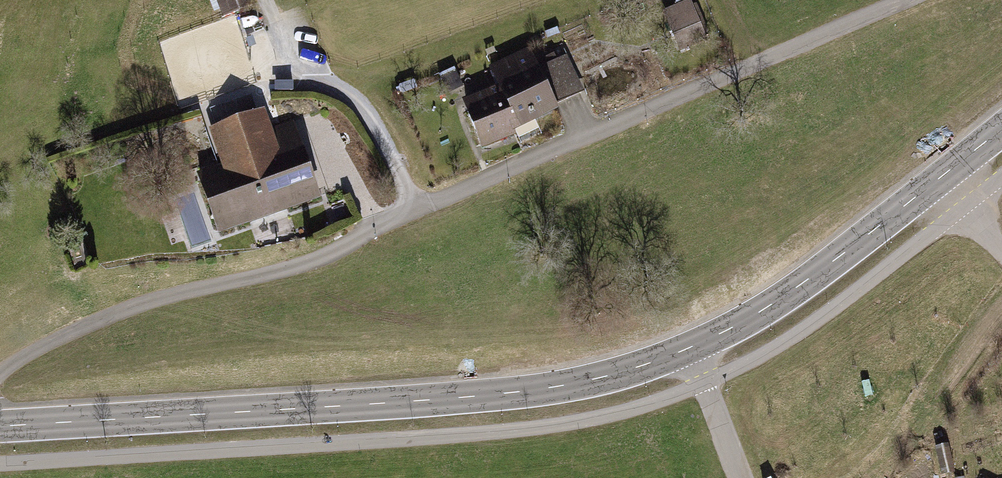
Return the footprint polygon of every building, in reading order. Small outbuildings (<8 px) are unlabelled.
[(254,0),(218,0),(224,18),(235,14),(256,6),(254,0)] [(664,10),(680,45),(707,33),(692,0),(686,0),(664,10)] [(495,84),(516,130),(561,109),(558,102),(583,91),(567,55),(557,59),(554,52),(536,60),(530,47),(487,67),(492,78),(495,84)] [(516,130),(495,84),(483,89),(461,100),(484,149),(518,134),(516,130)] [(216,234),(322,199),(309,161),(296,123),(276,130),(269,109),(206,130),(223,181),(201,189),(216,234)]
